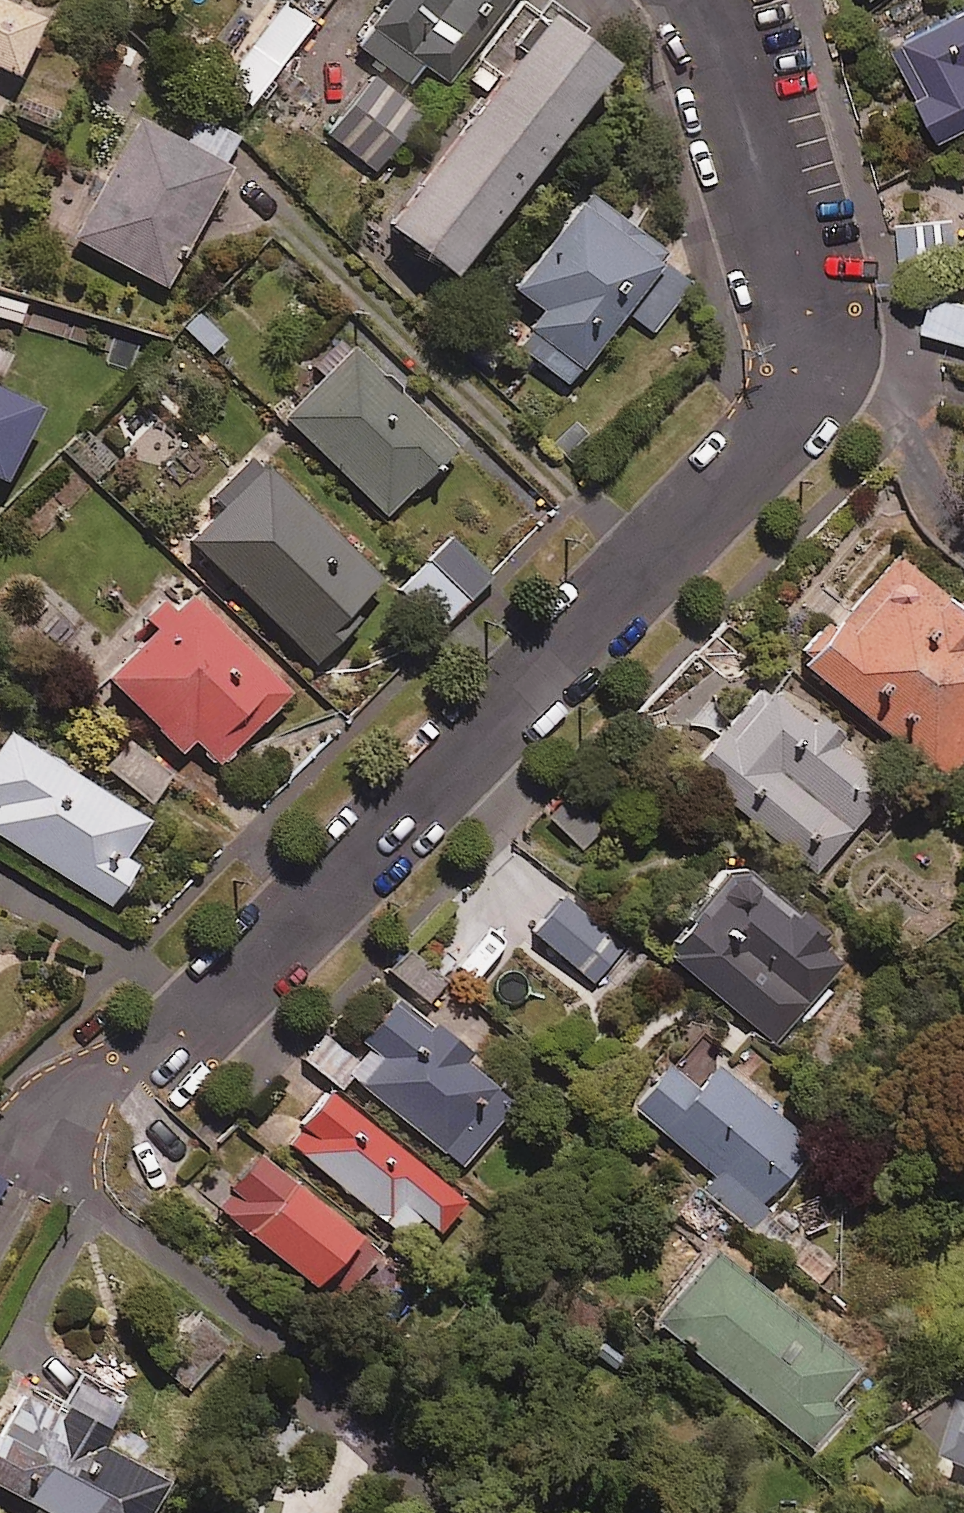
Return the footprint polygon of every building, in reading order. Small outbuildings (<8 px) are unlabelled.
[(347,42),(434,107),(513,0),(377,0),(347,42)] [(0,1),(0,115),(6,118),(49,24),(0,1)] [(311,26),(282,4),(221,84),(251,106),(311,26)] [(585,34),(547,4),(520,39),(527,44),(375,245),(444,297),(609,79),(572,51),(585,34)] [(888,53),(934,148),(963,134),(963,16),(888,53)] [(421,113),(371,79),(329,139),(379,173),(421,113)] [(236,176),(143,124),(79,241),(171,292),(236,176)] [(692,284),(584,200),(508,292),(537,320),(515,348),(569,390),(616,330),(640,350),(692,284)] [(955,253),(950,220),(892,229),(897,262),(955,253)] [(929,298),(920,335),(963,346),(963,306),(929,298)] [(453,452),(350,352),(282,422),(385,522),(453,452)] [(10,488),(46,416),(0,393),(0,483),(10,488)] [(380,587),(242,463),(207,501),(219,511),(184,550),(316,670),(342,641),(336,635),(380,587)] [(490,579),(449,540),(396,596),(437,635),(490,579)] [(799,654),(947,768),(963,747),(963,580),(962,580),(959,580),(955,581),(952,582),(949,583),(946,586),(887,540),(799,654)] [(289,691),(185,593),(171,608),(161,598),(144,615),(155,625),(105,678),(181,750),(190,740),(218,766),(289,691)] [(840,742),(851,728),(813,700),(806,709),(757,672),(727,712),(712,701),(672,755),(820,865),(849,826),(863,836),(887,804),(869,791),(882,773),(840,742)] [(10,737),(0,754),(0,838),(116,911),(141,871),(130,864),(153,827),(10,737)] [(175,779),(127,741),(102,773),(150,811),(175,779)] [(823,934),(829,928),(792,895),(787,901),(728,850),(655,933),(782,1044),(829,990),(818,980),(843,951),(823,934)] [(625,945),(559,888),(526,925),(592,982),(625,945)] [(396,983),(419,1002),(445,971),(407,940),(381,971),(396,983)] [(419,1002),(396,983),(356,1030),(369,1041),(356,1056),(323,1029),(302,1053),(336,1082),(346,1071),(456,1164),(514,1096),(501,1084),(535,1044),(470,989),(443,1022),(419,1002)] [(692,1079),(660,1051),(625,1091),(722,1175),(757,1205),(813,1140),(713,1055),(692,1079)] [(272,1141),(393,1228),(405,1210),(435,1232),(465,1190),(315,1081),(272,1141)] [(349,1216),(248,1136),(203,1193),(305,1273),(349,1216)] [(857,1361),(707,1235),(648,1306),(813,1445),(844,1408),(828,1395),(857,1361)] [(227,1337),(196,1315),(161,1365),(192,1387),(227,1337)] [(20,1371),(0,1409),(0,1512),(140,1512),(164,1466),(90,1428),(98,1411),(20,1371)] [(963,1398),(942,1456),(963,1465),(963,1398)]
